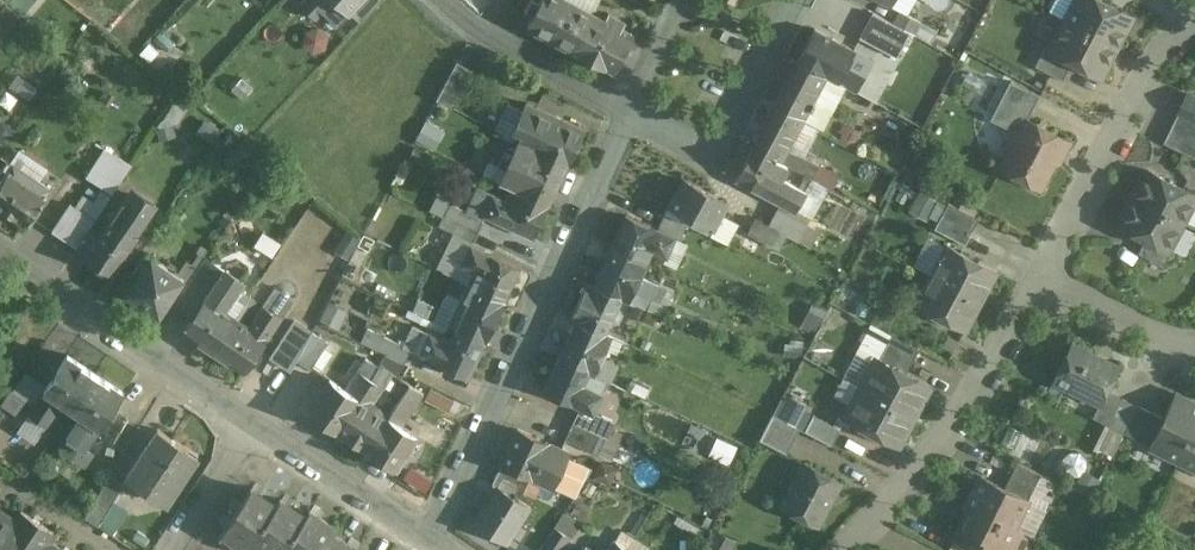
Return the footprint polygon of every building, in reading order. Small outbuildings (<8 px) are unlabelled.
[(303,4),(318,18),(325,12),(336,0),(306,0),(303,4)] [(325,12),(338,24),(350,11),(360,0),(336,0),(325,12)] [(350,11),(361,21),(380,0),(360,0),(350,11)] [(489,3),(502,10),(507,0),(491,0),(489,3)] [(529,25),(615,71),(635,33),(621,26),(624,21),(610,13),(607,19),(592,11),(572,0),(542,0),(529,25)] [(592,11),(598,0),(572,0),(592,11)] [(1101,0),(1075,0),(1065,19),(1116,45),(1131,16),(1101,0)] [(1116,45),(1065,19),(1051,47),(1050,48),(1072,60),(1101,75),(1116,45)] [(863,55),(815,30),(798,61),(826,76),(833,63),(853,73),(863,55)] [(902,48),(874,34),(865,50),(893,65),(902,48)] [(1051,47),(1046,45),(1035,65),(1063,79),(1072,60),(1050,48),(1051,47)] [(798,61),(776,103),(804,118),(826,76),(798,61)] [(474,71),(458,62),(437,99),(454,108),(474,71)] [(253,85),(241,76),(232,88),(244,97),(253,85)] [(1010,80),(990,119),(1019,133),(1026,118),(1027,119),(1040,94),(1010,80)] [(1176,112),(1194,120),(1194,94),(1186,90),(1176,112)] [(586,129),(527,102),(523,110),(509,103),(497,128),(520,139),(570,162),(586,129)] [(804,118),(776,103),(753,146),(781,161),(782,161),(789,147),(804,118)] [(1193,157),(1194,152),(1194,120),(1176,112),(1162,143),(1193,157)] [(1027,119),(1026,118),(1019,133),(1001,166),(1040,187),(1060,149),(1062,150),(1067,140),(1027,119)] [(570,162),(520,139),(507,167),(500,182),(512,188),(549,205),(570,162)] [(781,161),(753,146),(737,177),(782,201),(783,202),(793,183),(775,173),(781,161)] [(819,163),(789,147),(782,161),(812,177),(819,163)] [(83,162),(73,155),(58,178),(68,185),(83,162)] [(13,164),(0,184),(0,206),(29,226),(41,209),(38,207),(50,189),(13,164)] [(1148,169),(1134,197),(1183,222),(1194,198),(1194,194),(1148,169)] [(727,202),(683,179),(669,206),(712,230),(727,202)] [(482,188),(471,211),(485,218),(486,215),(496,194),(482,188)] [(507,199),(496,194),(486,215),(535,237),(549,205),(512,188),(507,199)] [(130,192),(113,219),(137,235),(154,208),(130,192)] [(1183,222),(1134,197),(1120,224),(1146,238),(1168,250),(1169,249),(1183,222)] [(783,202),(782,201),(770,224),(799,239),(807,223),(811,217),(783,202)] [(471,211),(450,202),(440,224),(453,231),(474,240),(475,240),(485,218),(471,211)] [(979,218),(948,202),(935,228),(965,244),(979,218)] [(96,219),(71,203),(53,231),(77,247),(91,227),(96,219)] [(677,236),(629,214),(613,248),(647,264),(654,250),(667,257),(677,236)] [(785,233),(756,217),(748,232),(777,248),(785,233)] [(89,255),(88,257),(114,274),(139,236),(137,235),(113,219),(102,235),(89,255)] [(820,230),(807,223),(799,239),(811,246),(820,230)] [(91,227),(77,247),(89,255),(102,235),(91,227)] [(474,240),(453,231),(436,268),(456,278),(461,267),(472,244),(474,240)] [(1168,250),(1146,238),(1139,252),(1164,265),(1172,250),(1169,249),(1168,250)] [(520,267),(472,244),(461,267),(474,273),(469,284),(475,287),(505,301),(520,267)] [(996,270),(948,244),(932,274),(981,299),(996,270)] [(647,264),(613,248),(596,284),(623,297),(623,298),(629,301),(630,300),(642,275),(647,264)] [(183,279),(146,254),(134,272),(139,275),(127,293),(160,315),(183,279)] [(207,256),(179,299),(198,312),(226,269),(207,256)] [(474,273),(461,267),(456,278),(469,284),(474,273)] [(198,312),(184,332),(214,351),(236,318),(224,311),(244,281),(226,269),(198,312)] [(981,299),(932,274),(917,303),(965,329),(981,299)] [(658,282),(642,275),(630,300),(646,308),(658,282)] [(596,284),(589,280),(571,317),(578,321),(605,333),(612,321),(619,321),(622,314),(618,308),(623,298),(623,297),(596,284)] [(469,284),(449,327),(455,330),(475,287),(469,284)] [(505,301),(475,287),(455,330),(484,344),(505,301)] [(414,313),(430,319),(437,303),(421,296),(414,313)] [(329,300),(321,319),(340,327),(348,308),(329,300)] [(264,307),(250,328),(236,318),(214,351),(246,372),(282,318),(264,307)] [(578,321),(561,357),(590,371),(595,374),(611,382),(619,364),(603,357),(612,337),(605,333),(578,321)] [(906,373),(879,359),(892,334),(871,323),(855,354),(874,364),(862,387),(862,388),(912,414),(928,385),(906,373)] [(430,335),(412,326),(403,345),(412,350),(411,352),(420,356),(430,335)] [(386,337),(367,328),(361,342),(379,351),(386,337)] [(484,344),(455,330),(449,344),(430,335),(420,356),(468,378),(484,344)] [(329,342),(312,333),(297,360),(312,368),(329,342)] [(920,348),(892,334),(879,359),(906,373),(920,348)] [(403,345),(386,337),(379,351),(386,355),(405,364),(411,352),(412,350),(403,345)] [(1093,353),(1072,343),(1054,379),(1100,402),(1101,402),(1107,389),(1118,367),(1092,354),(1093,353)] [(96,373),(68,355),(44,391),(45,391),(29,415),(45,426),(62,401),(72,408),(96,373)] [(386,355),(380,366),(393,372),(403,377),(410,366),(405,364),(386,355)] [(605,395),(584,385),(590,371),(561,357),(545,391),(579,407),(595,414),(596,413),(605,395)] [(379,365),(368,359),(367,360),(359,372),(371,380),(380,366),(379,365)] [(32,364),(18,383),(29,392),(43,372),(32,364)] [(371,380),(382,388),(393,372),(380,366),(371,380)] [(347,391),(330,380),(308,414),(337,433),(371,380),(359,372),(347,391)] [(124,392),(96,373),(72,408),(82,415),(66,439),(69,440),(63,449),(85,464),(92,453),(86,449),(101,427),(101,428),(124,392)] [(912,414),(862,388),(862,387),(844,377),(834,395),(853,405),(846,417),(897,444),(912,414)] [(371,380),(337,433),(367,453),(390,416),(372,404),(382,388),(371,380)] [(18,383),(3,404),(14,412),(29,392),(18,383)] [(390,416),(367,453),(395,472),(417,437),(402,428),(422,395),(409,386),(390,416)] [(455,401),(431,389),(425,402),(450,413),(455,401)] [(1124,398),(1107,389),(1101,402),(1100,402),(1093,417),(1111,425),(1124,398)] [(1176,393),(1164,417),(1150,445),(1180,460),(1194,430),(1194,403),(1176,393)] [(1138,405),(1124,398),(1111,425),(1125,432),(1138,405)] [(804,409),(787,400),(778,417),(795,425),(804,409)] [(1164,417),(1138,405),(1125,432),(1150,445),(1164,417)] [(595,414),(579,407),(573,420),(596,431),(603,416),(596,413),(595,414)] [(813,414),(804,409),(795,425),(800,428),(805,430),(813,414)] [(778,417),(773,414),(760,439),(787,453),(800,428),(795,425),(778,417)] [(841,428),(813,414),(805,430),(832,445),(841,428)] [(614,421),(603,416),(596,431),(607,436),(614,421)] [(139,427),(128,420),(114,443),(125,450),(139,427)] [(596,431),(573,420),(564,438),(598,454),(599,454),(607,436),(596,431)] [(157,429),(125,477),(162,501),(174,483),(178,486),(189,471),(179,464),(189,450),(157,429)] [(567,452),(518,430),(518,429),(517,429),(502,463),(524,473),(532,476),(543,481),(575,496),(588,475),(583,471),(580,467),(580,462),(565,456),(567,452)] [(1180,460),(1194,467),(1194,430),(1180,460)] [(621,443),(607,436),(599,454),(613,460),(621,443)] [(1042,473),(1018,461),(1005,487),(1029,499),(1042,473)] [(840,481),(804,462),(782,505),(818,524),(840,481)] [(524,473),(502,463),(497,474),(519,485),(524,473)] [(543,481),(532,476),(524,473),(519,485),(497,474),(492,484),(497,487),(498,486),(514,497),(518,489),(536,497),(543,481)] [(124,484),(110,475),(96,499),(110,508),(124,484)] [(981,475),(966,506),(970,508),(955,537),(981,549),(1008,549),(1009,548),(1013,549),(1029,549),(1035,538),(1015,528),(1029,499),(1005,487),(981,475)] [(514,497),(498,486),(497,487),(475,522),(505,542),(517,549),(530,530),(525,527),(526,526),(521,523),(531,508),(514,497)] [(251,488),(222,531),(249,549),(253,543),(252,542),(277,505),(276,505),(251,488)] [(252,542),(253,543),(264,549),(284,549),(306,516),(306,515),(280,498),(276,505),(277,505),(252,542)] [(16,518),(3,509),(0,513),(0,549),(61,549),(62,548),(48,539),(53,531),(21,510),(16,518)] [(306,515),(306,516),(284,549),(320,549),(332,532),(332,533),(336,527),(310,509),(306,515)] [(578,523),(564,514),(556,527),(570,536),(578,523)] [(541,549),(561,549),(570,536),(556,527),(541,549)] [(634,539),(622,531),(615,542),(628,549),(633,541),(634,539)] [(320,549),(358,549),(332,533),(332,532),(320,549)] [(628,549),(615,542),(614,541),(608,549),(627,549),(628,549)] [(633,541),(628,549),(636,549),(639,545),(633,541)]
